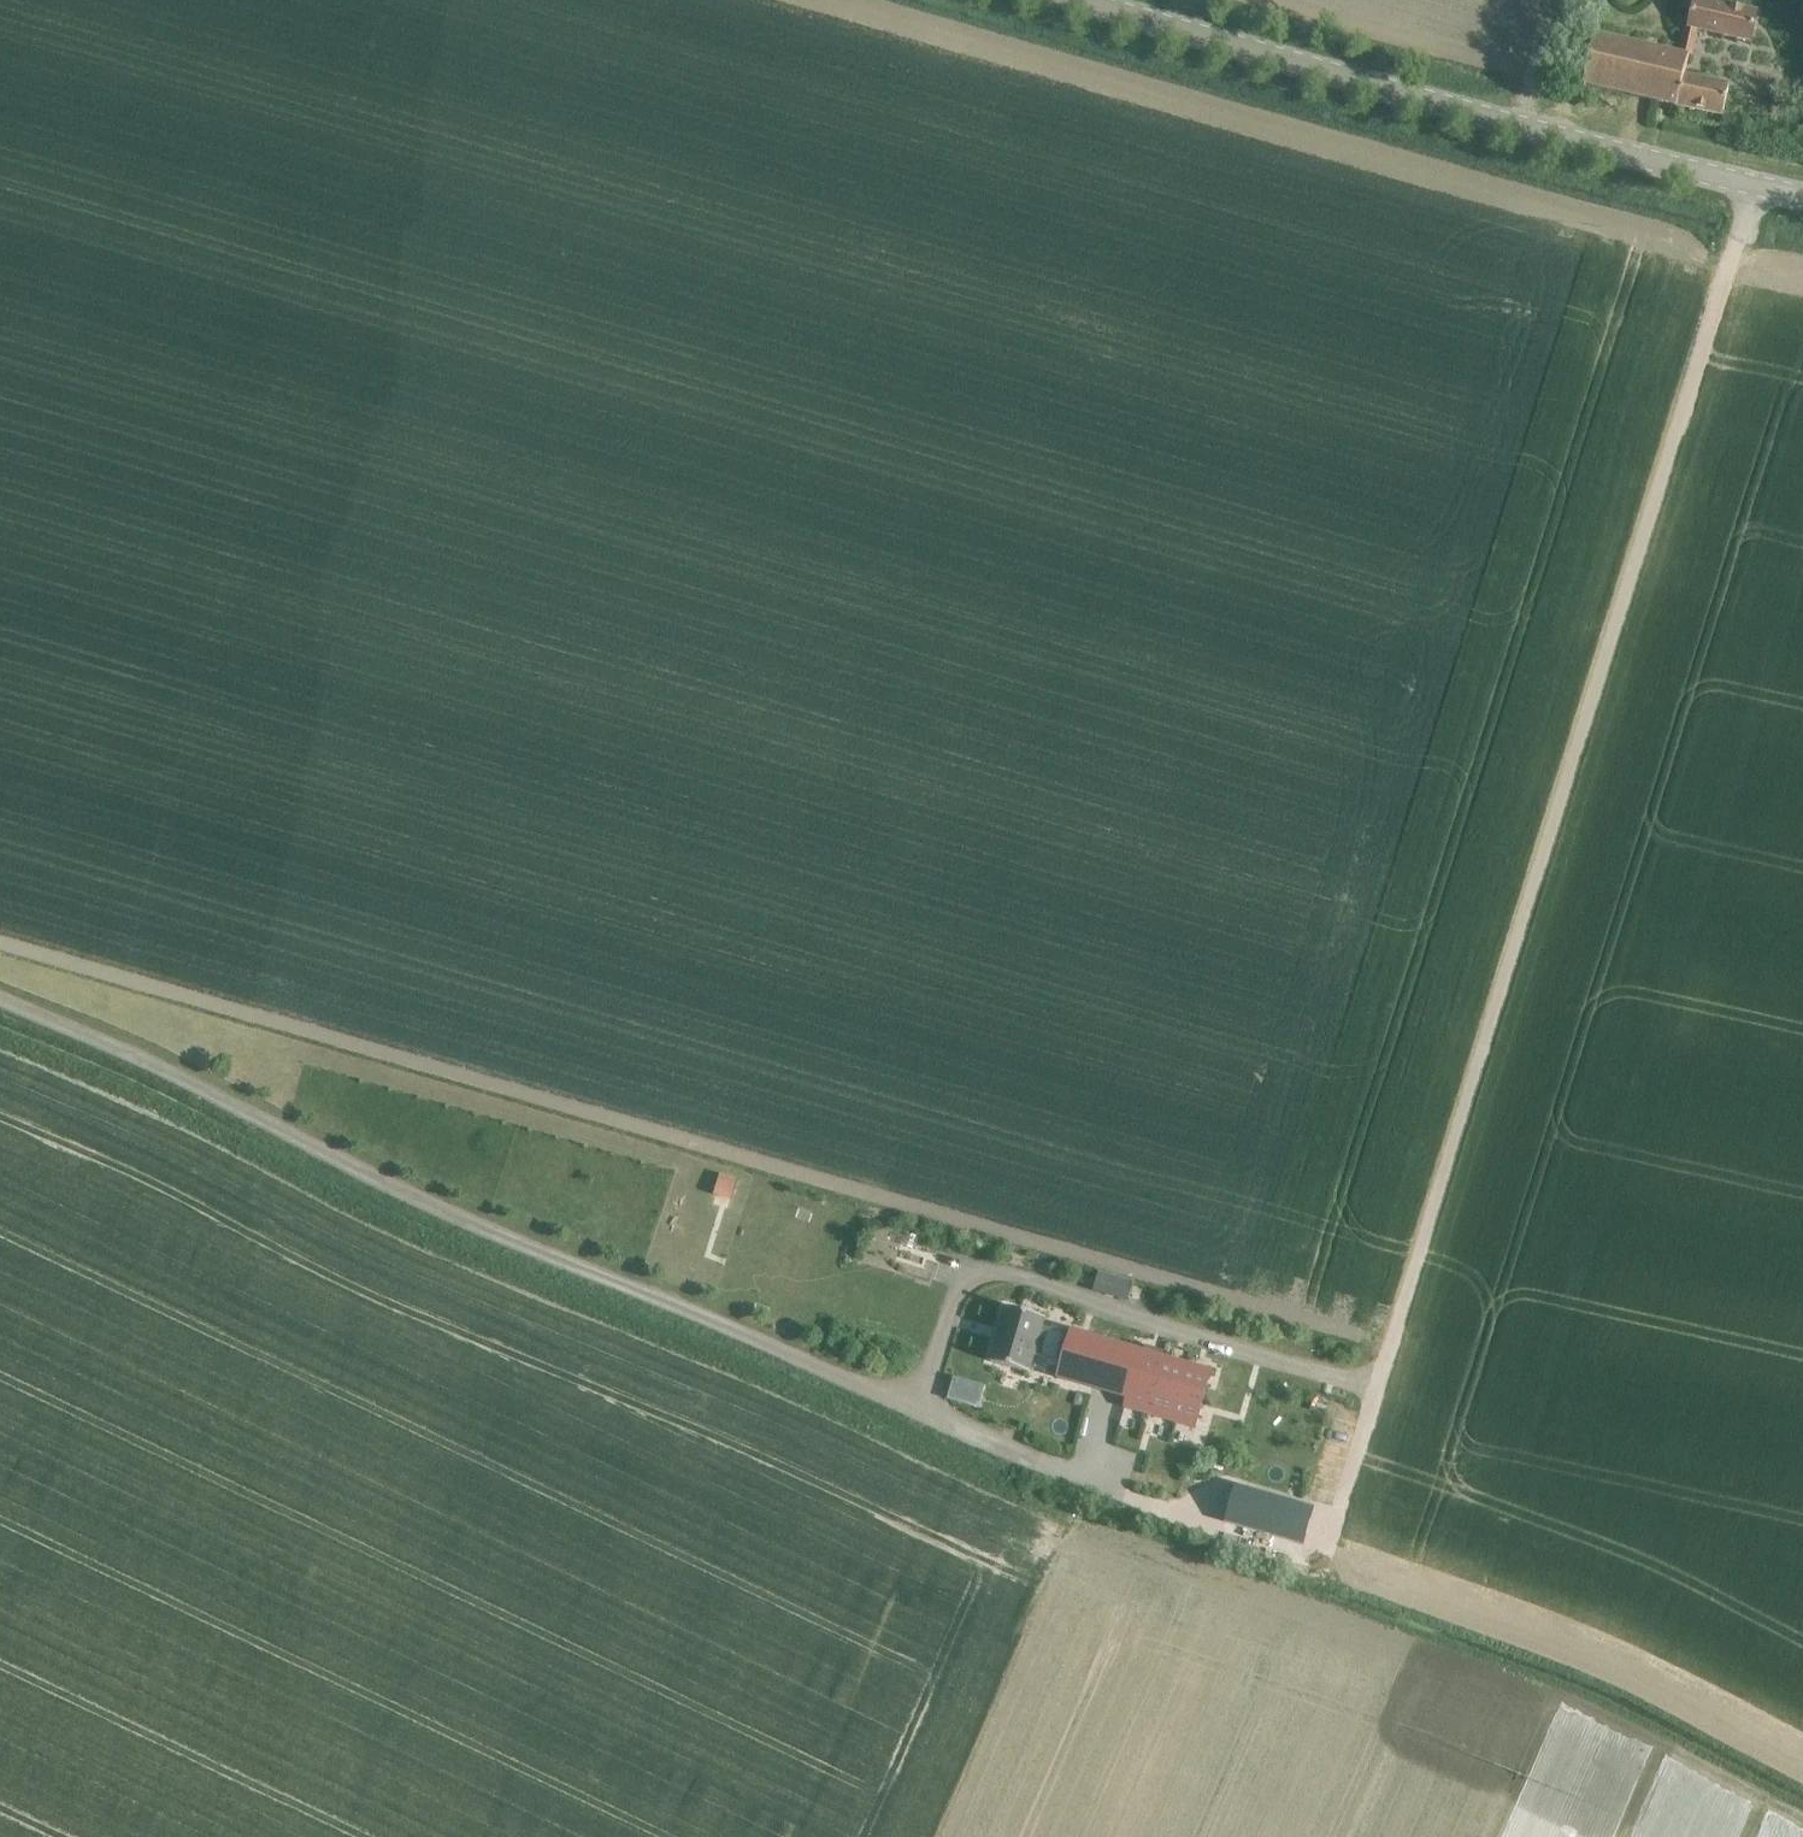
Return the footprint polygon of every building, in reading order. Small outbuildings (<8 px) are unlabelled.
[(1757,12),(1706,0),(1694,0),(1687,28),(1685,28),(1679,53),(1594,33),(1582,84),(1675,106),(1722,116),(1728,85),(1684,75),(1688,56),(1691,56),(1697,31),(1750,43),(1757,12)] [(738,1179),(720,1174),(715,1193),(733,1198),(738,1179)] [(1005,1307),(989,1362),(1029,1374),(1034,1356),(1061,1364),(1057,1378),(1126,1398),(1140,1351),(1071,1331),(1069,1336),(1042,1328),(1045,1319),(1005,1307)] [(1126,1398),(1123,1408),(1147,1415),(1164,1358),(1140,1351),(1126,1398)] [(1164,1358),(1147,1415),(1171,1421),(1187,1364),(1164,1358)] [(1187,1364),(1171,1421),(1195,1428),(1211,1371),(1187,1364)] [(950,1377),(945,1393),(957,1397),(962,1381),(950,1377)] [(1316,1535),(1327,1499),(1250,1476),(1239,1512),(1316,1535)]
